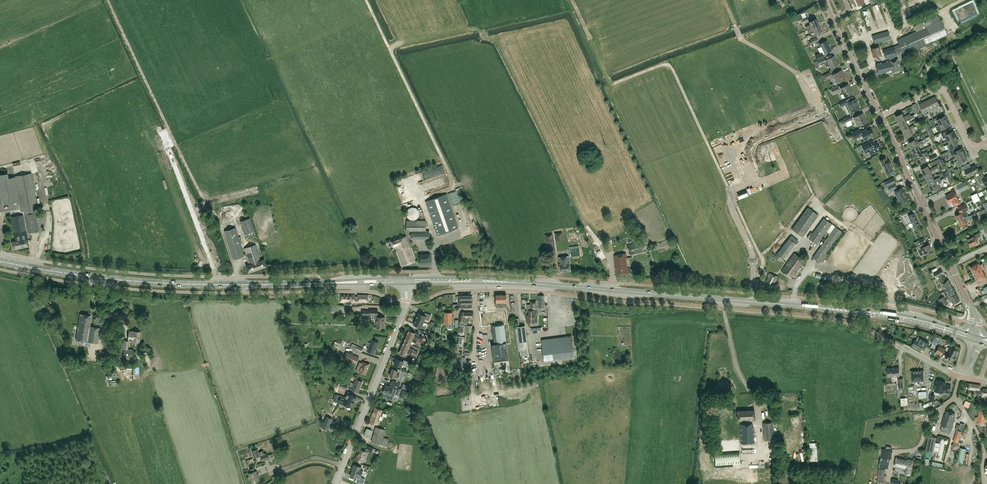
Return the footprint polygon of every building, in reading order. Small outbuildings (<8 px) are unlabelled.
[(874,4),(877,19),(884,17),(881,2),(874,4)] [(872,7),(865,9),(869,24),(876,22),(872,7)] [(800,13),(798,14),(795,15),(798,21),(801,20),(803,23),(808,20),(807,17),(803,19),(800,13)] [(899,44),(894,46),(896,53),(902,50),(903,54),(933,41),(947,35),(939,16),(923,22),(926,27),(897,40),(899,44)] [(807,30),(819,24),(816,18),(809,22),(810,24),(805,26),(807,30)] [(822,30),(819,24),(807,30),(809,34),(814,31),(815,34),(822,30)] [(874,43),(890,39),(888,31),(872,36),(874,43)] [(831,50),(826,40),(819,44),(820,47),(821,46),(825,53),(831,50)] [(871,48),(873,58),(881,55),(879,46),(871,48)] [(889,60),(876,64),(878,75),(892,71),(892,73),(901,70),(897,58),(894,59),(894,57),(897,56),(896,53),(894,46),(883,50),(886,59),(888,58),(889,60)] [(824,57),(817,60),(820,65),(824,63),(826,67),(829,65),(831,68),(838,65),(834,56),(825,60),(824,57)] [(865,63),(859,65),(861,71),(869,68),(866,62),(865,63)] [(845,79),(841,70),(833,74),(837,83),(845,79)] [(852,93),(848,84),(840,88),(845,97),(852,93)] [(930,99),(936,111),(938,110),(936,107),(940,105),(935,96),(930,99)] [(855,99),(847,103),(845,104),(849,113),(860,108),(855,99)] [(930,99),(924,102),(929,111),(932,109),(934,112),(936,111),(930,99)] [(929,111),(924,102),(919,104),(923,113),(925,117),(927,116),(925,112),(929,111)] [(867,122),(862,113),(854,117),(858,126),(867,122)] [(910,113),(904,117),(902,113),(895,116),(898,122),(911,115),(910,113)] [(851,115),(844,119),(848,126),(852,124),(850,120),(853,119),(851,115)] [(913,115),(911,115),(898,122),(901,127),(907,124),(906,121),(911,119),(911,118),(914,117),(913,115)] [(939,125),(947,121),(945,116),(939,118),(938,117),(933,119),(934,121),(936,120),(939,125)] [(947,121),(939,125),(940,128),(938,129),(939,131),(950,126),(947,121)] [(909,127),(907,124),(901,127),(903,132),(915,127),(914,125),(909,127)] [(915,127),(903,132),(906,138),(913,135),(911,131),(916,129),(915,127)] [(860,129),(858,129),(851,133),(854,139),(862,136),(865,140),(874,136),(871,129),(868,131),(867,128),(861,131),(860,129)] [(948,140),(956,136),(953,131),(948,134),(946,131),(941,134),(943,138),(946,137),(948,140)] [(956,136),(948,140),(949,144),(947,145),(949,150),(954,147),(953,144),(959,142),(956,136)] [(914,138),(915,139),(908,142),(911,148),(925,141),(924,139),(919,142),(916,137),(914,138)] [(877,142),(874,144),(872,140),(869,142),(862,145),(865,152),(869,151),(871,154),(880,150),(877,142)] [(925,141),(911,148),(914,153),(920,150),(919,147),(926,143),(925,141)] [(956,157),(964,153),(962,148),(956,151),(955,148),(949,151),(952,156),(954,154),(956,157)] [(920,150),(914,153),(916,159),(928,153),(927,151),(924,153),(924,152),(922,153),(920,150)] [(928,153),(916,159),(919,164),(926,161),(924,158),(929,155),(928,153)] [(964,153),(956,157),(957,161),(955,162),(957,167),(963,164),(961,161),(967,159),(964,153)] [(888,162),(886,157),(880,160),(886,173),(893,169),(889,161),(888,162)] [(975,165),(971,167),(970,166),(969,166),(968,164),(961,167),(963,171),(964,170),(968,177),(972,175),(972,174),(978,171),(976,169),(977,169),(975,165)] [(937,165),(929,169),(928,166),(921,169),(924,174),(930,171),(935,169),(938,168),(937,165)] [(936,171),(935,169),(930,171),(924,174),(926,180),(933,177),(931,173),(933,172),(936,171)] [(0,174),(0,203),(0,205),(19,202),(14,177),(8,178),(7,173),(0,174)] [(38,231),(34,209),(37,208),(31,173),(15,176),(21,211),(24,211),(28,233),(38,231)] [(983,174),(976,177),(979,182),(983,180),(986,185),(986,176),(984,177),(983,174)] [(432,186),(435,185),(433,177),(424,178),(425,183),(431,182),(432,186)] [(936,182),(933,177),(926,180),(929,185),(936,182)] [(894,178),(888,180),(885,182),(887,186),(890,185),(896,182),(894,178)] [(938,187),(936,182),(929,185),(932,191),(934,190),(935,192),(941,189),(940,187),(938,187)] [(968,187),(966,182),(957,186),(960,191),(968,187)] [(418,191),(417,185),(411,187),(410,184),(402,187),(404,195),(418,191)] [(904,191),(902,187),(895,191),(901,204),(908,200),(905,193),(903,191),(904,191)] [(56,188),(53,189),(58,202),(62,201),(56,188)] [(949,203),(953,201),(954,202),(958,199),(954,191),(950,192),(951,193),(946,196),(949,203)] [(425,201),(437,235),(458,228),(447,194),(425,201)] [(955,216),(958,221),(968,216),(966,211),(968,210),(965,204),(958,207),(960,211),(961,211),(961,213),(955,216)] [(406,213),(406,215),(408,218),(410,219),(412,220),(415,220),(417,218),(419,216),(419,214),(419,211),(417,209),(415,208),(413,207),(410,208),(408,209),(407,211),(406,213)] [(792,229),(803,237),(818,215),(808,208),(792,229)] [(913,213),(909,215),(907,211),(901,214),(906,224),(912,222),(915,230),(920,227),(913,213)] [(968,216),(958,221),(960,226),(967,223),(966,221),(969,219),(970,220),(977,216),(975,213),(968,216)] [(13,249),(28,246),(23,215),(11,217),(15,241),(12,241),(13,249)] [(250,218),(240,221),(246,237),(255,234),(250,218)] [(831,224),(824,218),(809,238),(817,244),(831,224)] [(429,230),(426,230),(426,220),(406,220),(406,231),(412,231),(412,239),(429,239),(429,230)] [(813,257),(819,262),(842,231),(835,226),(813,257)] [(249,264),(246,265),(248,272),(266,266),(264,258),(262,259),(262,260),(260,261),(255,244),(244,248),(246,253),(244,254),(235,228),(224,231),(233,260),(246,256),(249,264)] [(973,236),(967,239),(970,247),(975,244),(976,245),(978,244),(978,243),(976,239),(980,236),(978,233),(973,236)] [(402,265),(415,261),(406,236),(392,242),(393,247),(395,246),(402,265)] [(789,238),(780,250),(786,255),(795,243),(789,238)] [(74,240),(55,240),(55,250),(74,249),(74,240)] [(645,245),(643,246),(641,241),(628,245),(630,254),(644,250),(646,249),(645,245)] [(921,256),(926,254),(926,253),(931,250),(928,244),(924,246),(923,244),(916,247),(921,256)] [(570,256),(580,255),(579,248),(569,249),(570,256)] [(776,254),(783,259),(786,255),(780,250),(776,254)] [(626,258),(627,258),(626,253),(614,255),(616,275),(629,273),(628,268),(627,268),(626,258)] [(804,260),(794,253),(781,271),(791,278),(804,260)] [(560,272),(570,270),(568,256),(558,257),(560,272)] [(979,263),(971,267),(978,282),(986,277),(982,269),(984,269),(982,263),(980,264),(979,263)] [(946,281),(942,274),(943,274),(941,269),(933,273),(936,278),(938,276),(946,290),(949,289),(948,288),(951,286),(948,280),(946,281)] [(778,276),(769,272),(765,283),(773,286),(778,276)] [(946,290),(947,294),(945,295),(946,298),(955,293),(951,286),(948,288),(949,289),(946,290)] [(367,295),(364,295),(358,295),(358,298),(355,298),(355,295),(344,294),(344,296),(341,296),(340,302),(346,302),(346,304),(351,304),(351,302),(355,302),(355,300),(358,300),(358,301),(367,301),(367,295)] [(500,297),(500,294),(495,295),(496,307),(507,306),(507,305),(505,305),(505,304),(501,304),(501,297),(500,297)] [(956,294),(948,298),(949,302),(952,300),(953,304),(960,301),(956,294)] [(460,307),(472,307),(472,295),(459,295),(460,307)] [(544,295),(538,295),(538,308),(544,308),(544,307),(547,307),(547,304),(544,304),(544,295)] [(534,314),(538,314),(538,308),(536,308),(536,301),(530,301),(530,304),(527,304),(527,310),(528,310),(533,310),(534,314)] [(491,326),(504,324),(502,309),(479,312),(481,327),(491,326)] [(362,310),(362,314),(362,318),(369,318),(369,315),(373,315),(373,319),(376,319),(375,327),(384,328),(384,321),(385,321),(385,317),(377,317),(378,310),(370,310),(362,310)] [(528,310),(528,317),(527,317),(527,323),(534,323),(534,320),(538,320),(538,314),(534,314),(533,310),(528,310)] [(415,318),(424,322),(425,319),(429,320),(431,315),(425,312),(424,315),(418,313),(415,318)] [(452,328),(452,323),(452,312),(444,312),(444,323),(448,323),(448,328),(452,328)] [(79,320),(76,340),(98,343),(100,328),(90,326),(90,322),(91,316),(80,314),(79,320)] [(424,322),(415,318),(413,324),(419,327),(418,329),(424,332),(426,327),(422,325),(424,322)] [(507,344),(504,324),(491,326),(493,336),(494,344),(492,344),(494,361),(509,359),(507,344)] [(515,327),(517,346),(519,345),(520,352),(520,356),(528,355),(525,326),(517,327),(515,327)] [(135,330),(135,331),(133,331),(129,331),(128,335),(128,340),(132,340),(132,341),(139,342),(140,332),(139,332),(139,331),(135,330)] [(418,338),(414,335),(415,333),(409,330),(406,336),(422,342),(423,340),(418,338)] [(406,336),(404,341),(410,344),(411,341),(416,343),(421,345),(422,342),(406,336)] [(541,340),(544,361),(574,358),(572,336),(541,340)] [(916,340),(915,339),(912,344),(921,350),(922,349),(924,350),(929,342),(920,337),(919,339),(917,338),(916,340)] [(931,343),(933,344),(930,348),(933,349),(936,345),(938,341),(934,338),(931,343)] [(367,351),(374,353),(376,348),(379,343),(371,340),(370,343),(367,341),(365,344),(369,346),(367,351)] [(941,354),(941,355),(945,348),(942,346),(945,342),(942,340),(941,342),(939,341),(936,347),(938,348),(936,352),(938,353),(938,354),(940,355),(941,354)] [(133,359),(133,357),(133,350),(129,349),(127,349),(128,341),(124,341),(124,343),(121,342),(121,348),(123,349),(122,361),(130,362),(131,359),(133,359)] [(410,344),(404,341),(401,347),(417,354),(418,352),(413,350),(414,349),(409,347),(410,344)] [(363,348),(357,346),(352,344),(351,348),(361,352),(363,348)] [(417,354),(401,347),(399,353),(405,356),(407,352),(411,354),(416,356),(417,354)] [(953,360),(954,360),(956,356),(955,355),(958,350),(952,347),(948,354),(947,354),(945,357),(948,358),(953,360)] [(359,357),(349,353),(347,352),(345,357),(344,358),(356,363),(359,357)] [(394,363),(394,364),(401,367),(402,364),(408,367),(410,362),(404,360),(403,361),(401,360),(402,358),(397,356),(395,361),(394,361),(393,363),(394,363)] [(363,362),(360,361),(356,371),(359,372),(359,371),(365,374),(369,364),(363,362)] [(899,367),(887,368),(887,377),(899,376),(899,367)] [(397,379),(401,370),(398,369),(397,370),(392,368),(389,376),(397,379)] [(911,371),(912,381),(924,380),(923,370),(911,371)] [(358,392),(360,389),(359,389),(362,381),(356,379),(354,383),(350,382),(349,385),(352,387),(351,389),(358,392)] [(941,381),(940,380),(939,380),(938,381),(937,380),(935,391),(943,392),(943,391),(949,393),(951,386),(945,384),(945,382),(941,381)] [(348,385),(342,382),(339,381),(338,382),(336,381),(335,383),(338,384),(337,386),(340,387),(346,390),(348,385)] [(397,387),(396,389),(390,386),(389,387),(385,385),(383,392),(393,396),(395,394),(399,395),(401,389),(397,387)] [(356,397),(349,394),(347,393),(345,398),(337,394),(334,400),(339,402),(338,402),(341,404),(342,403),(343,403),(342,404),(351,407),(354,400),(355,400),(356,397)] [(378,421),(382,410),(375,407),(370,422),(377,424),(378,421)] [(749,420),(755,419),(754,410),(737,411),(738,419),(749,419),(749,420)] [(979,410),(977,421),(985,423),(986,411),(979,410)] [(955,413),(946,411),(945,415),(944,415),(943,417),(946,418),(946,419),(954,422),(955,418),(954,417),(955,413)] [(941,426),(942,426),(940,430),(949,433),(950,431),(951,431),(954,422),(946,419),(946,418),(943,417),(941,426)] [(774,439),(772,422),(762,423),(764,440),(774,439)] [(740,424),(741,444),(754,443),(753,423),(740,424)] [(386,446),(388,438),(383,437),(385,430),(376,427),(372,441),(386,446)] [(366,428),(364,434),(370,436),(372,430),(366,428)] [(954,437),(953,440),(958,442),(961,431),(956,429),(954,437)] [(936,437),(929,436),(926,450),(933,452),(936,437)] [(892,450),(881,448),(880,457),(891,459),(892,450)] [(956,462),(964,464),(967,449),(959,448),(956,462)] [(363,462),(368,452),(360,449),(355,459),(363,462)] [(739,452),(722,453),(714,453),(715,466),(734,465),(740,465),(739,452)] [(894,466),(898,467),(902,468),(906,469),(905,474),(911,475),(913,460),(896,457),(894,466)] [(889,459),(880,458),(879,468),(888,469),(889,459)] [(363,471),(360,470),(361,467),(353,464),(351,469),(352,470),(350,475),(356,478),(355,481),(361,483),(363,480),(360,478),(361,474),(363,471)] [(253,468),(250,469),(251,472),(248,473),(251,483),(259,480),(256,471),(254,471),(253,468)]
